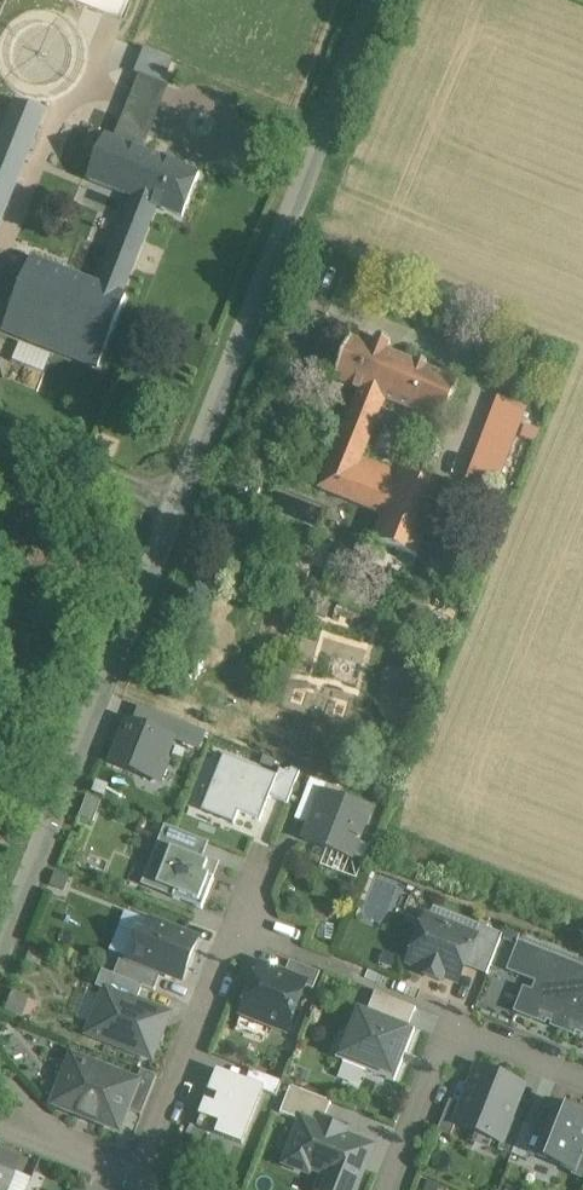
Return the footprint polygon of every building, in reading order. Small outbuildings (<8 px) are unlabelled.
[(118,130),(148,142),(170,84),(139,73),(118,130)] [(0,141),(0,224),(44,115),(15,104),(0,141)] [(160,163),(105,141),(88,182),(132,200),(143,204),(160,163)] [(198,178),(160,163),(143,204),(157,210),(181,219),(198,178)] [(104,269),(39,243),(2,332),(98,372),(128,300),(120,297),(157,210),(143,204),(132,200),(104,269)] [(112,238),(114,219),(93,216),(91,235),(112,238)] [(417,366),(350,339),(333,381),(359,392),(349,417),(375,427),(385,402),(442,425),(459,382),(426,369),(427,367),(418,363),(417,366)] [(497,400),(466,482),(494,492),(524,410),(497,400)] [(349,417),(320,490),(345,500),(361,460),(363,454),(364,455),(375,427),(349,417)] [(537,442),(541,428),(524,424),(521,437),(537,442)] [(400,475),(361,460),(345,500),(384,516),(400,475)] [(443,492),(400,475),(384,516),(373,542),(416,559),(443,492)] [(128,723),(112,763),(152,779),(160,758),(165,760),(172,741),(128,723)] [(277,777),(223,756),(205,803),(237,816),(238,814),(260,822),(277,777)] [(369,813),(323,795),(305,840),(351,858),(369,813)] [(168,844),(152,885),(174,893),(173,898),(202,910),(220,864),(168,844)] [(476,937),(426,918),(409,963),(458,982),(476,937)] [(144,938),(137,936),(128,960),(173,978),(176,971),(183,968),(186,969),(198,940),(150,922),(144,938)] [(520,945),(510,970),(545,984),(540,997),(524,991),(516,1012),(544,1022),(545,1019),(554,1022),(553,1026),(573,1034),(574,1030),(582,1033),(582,970),(520,945)] [(305,985),(260,968),(244,1008),(262,1015),(260,1020),(287,1031),(305,985)] [(106,990),(87,1033),(148,1058),(155,1041),(159,1039),(163,1030),(158,1021),(162,1012),(106,990)] [(416,1009),(375,993),(367,1012),(408,1027),(416,1009)] [(367,1012),(356,1007),(346,1032),(353,1035),(342,1062),(394,1083),(415,1030),(408,1027),(367,1012)] [(80,1071),(70,1067),(55,1105),(65,1109),(65,1108),(66,1108),(66,1109),(118,1129),(134,1088),(134,1084),(83,1063),(80,1071)] [(478,1069),(455,1125),(500,1143),(523,1087),(478,1069)] [(263,1091),(218,1074),(210,1094),(207,1102),(201,1116),(221,1124),(217,1135),(242,1145),(263,1091)] [(565,1120),(568,1111),(566,1110),(565,1110),(549,1104),(548,1103),(534,1136),(546,1141),(539,1158),(547,1162),(560,1167),(574,1172),(581,1155),(582,1151),(582,1117),(581,1116),(578,1115),(575,1123),(565,1120)] [(322,1121),(319,1128),(302,1122),(286,1164),(308,1173),(313,1159),(329,1166),(319,1189),(355,1189),(362,1171),(357,1169),(362,1156),(358,1155),(354,1145),(355,1142),(343,1137),(346,1130),(322,1121)] [(18,1170),(25,1151),(0,1142),(0,1163),(18,1170)] [(0,1169),(0,1189),(9,1189),(15,1175),(0,1169)]
